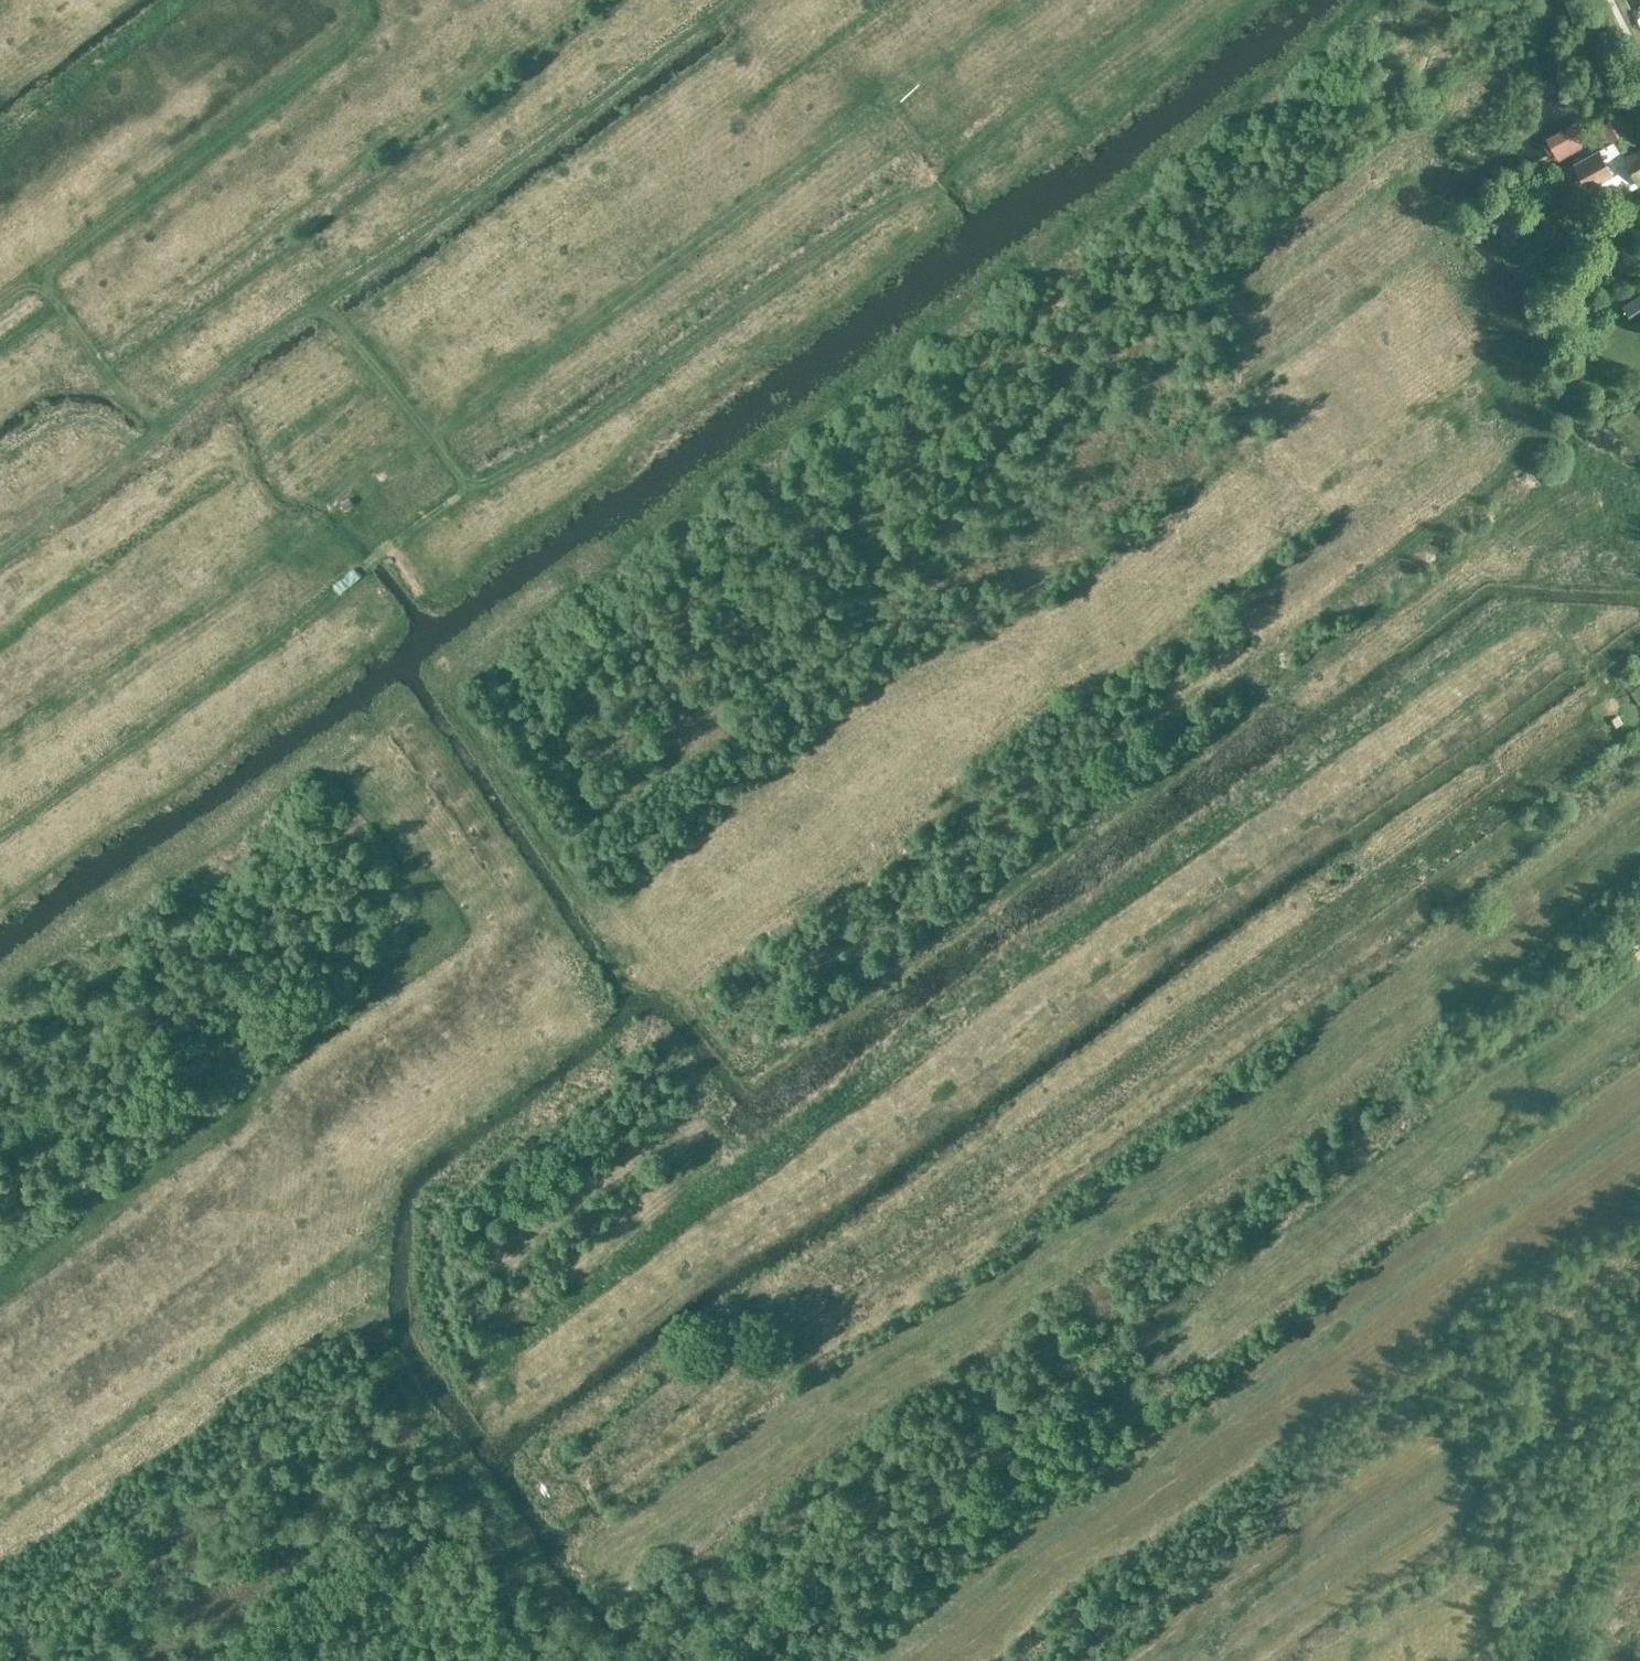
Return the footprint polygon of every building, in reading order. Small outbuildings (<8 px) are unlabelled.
[(1581,25),(1570,32),(1579,46),(1589,39),(1581,25)] [(1600,130),(1608,145),(1574,163),(1589,191),(1631,167),(1639,182),(1639,152),(1620,118),(1600,130)]
